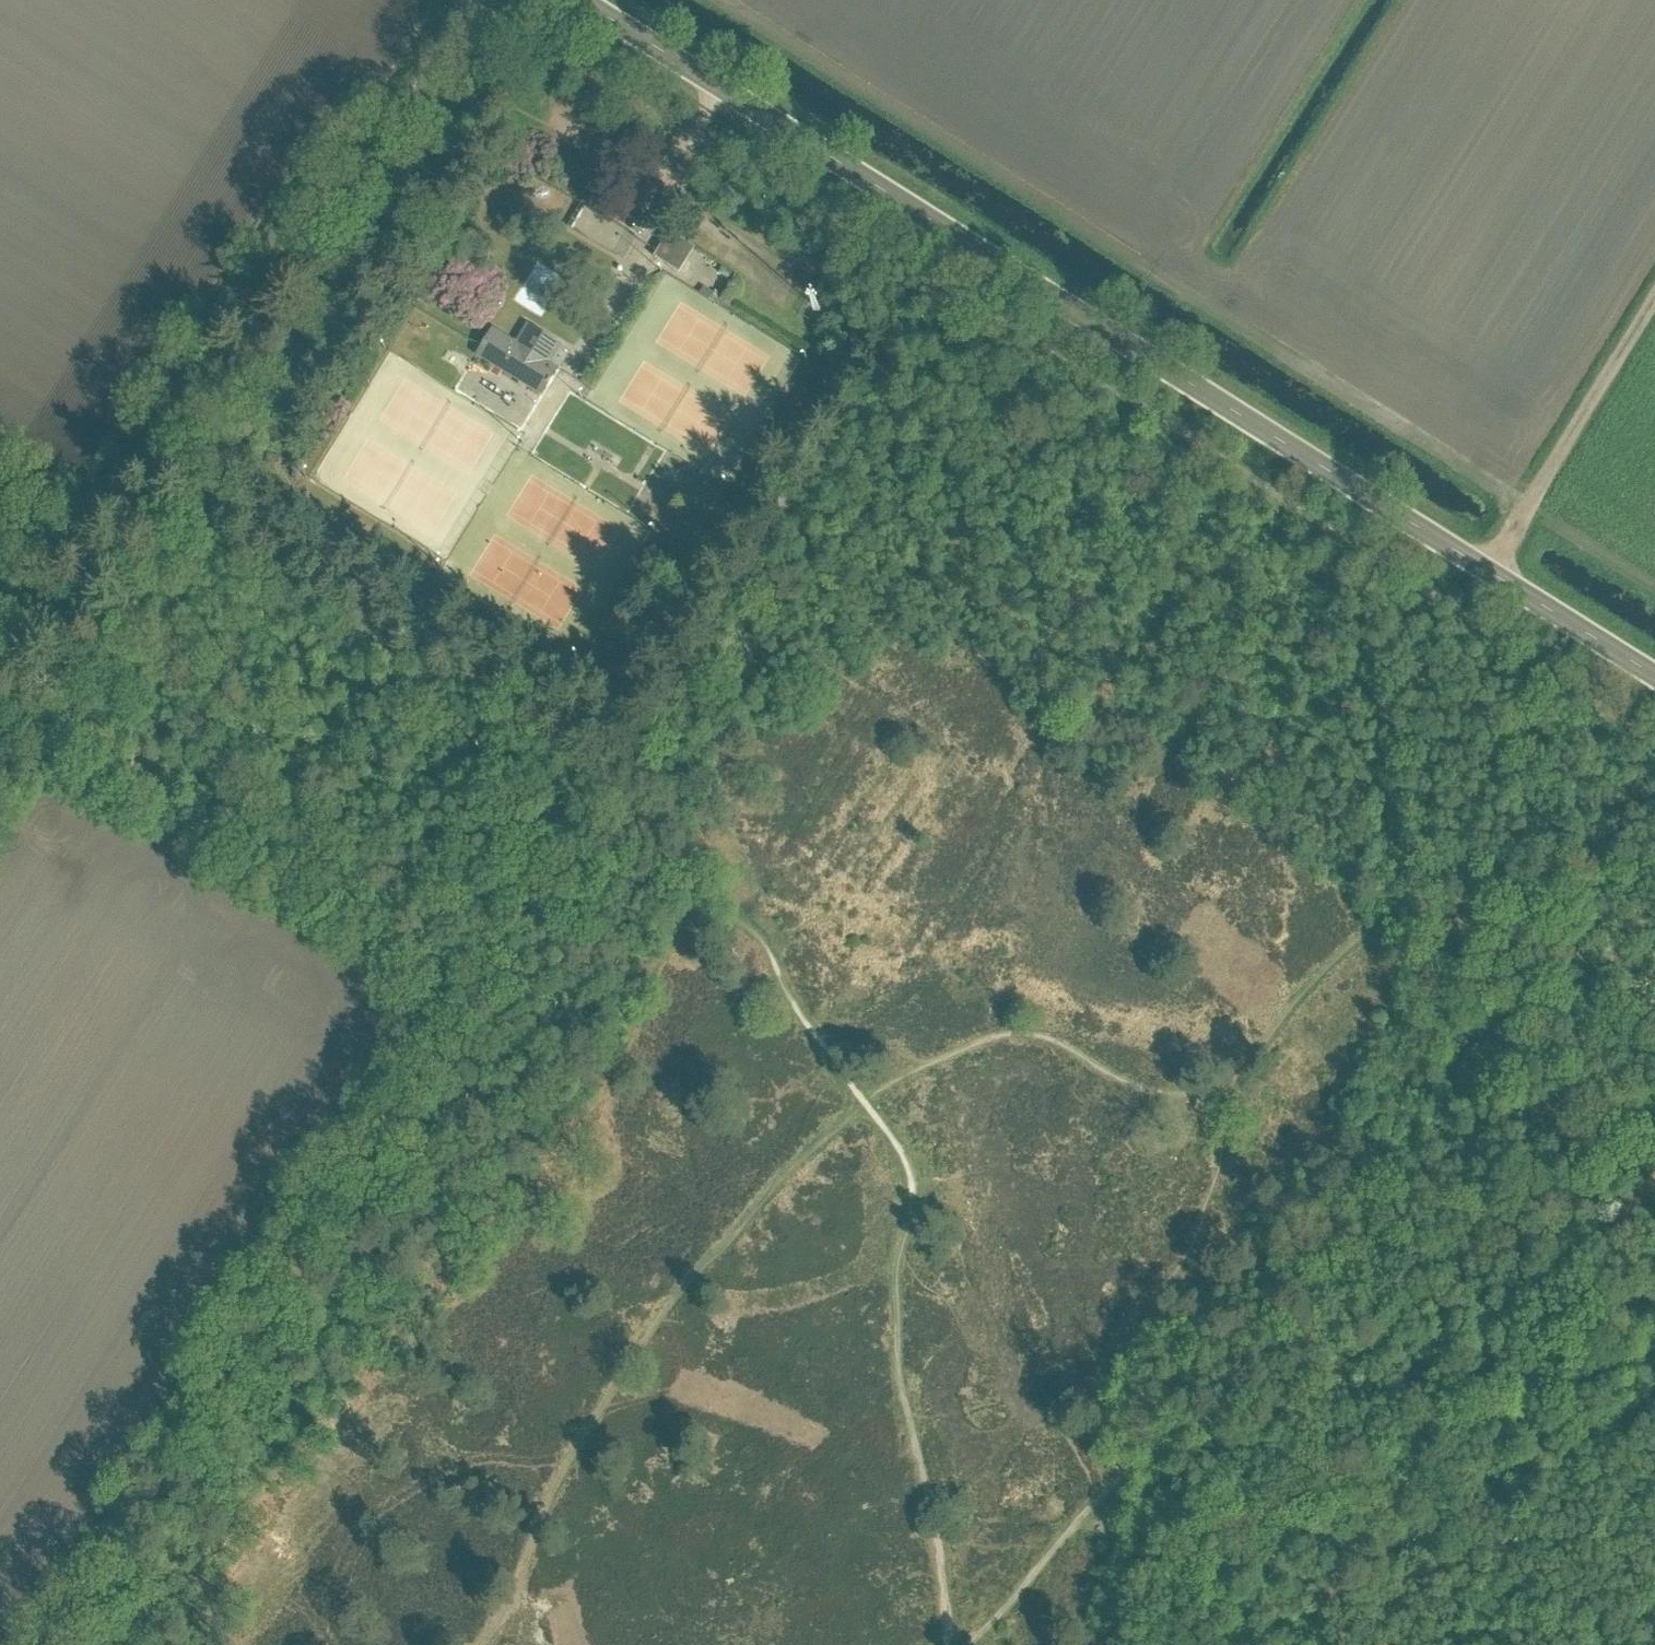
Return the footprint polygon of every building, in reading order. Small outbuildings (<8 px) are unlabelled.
[(680,274),(697,248),(672,232),(655,258),(680,274)] [(834,307),(841,296),(821,284),(815,295),(834,307)] [(562,345),(527,324),(516,343),(493,329),(477,357),(544,397),(561,369),(551,364),(562,345)] [(445,376),(462,388),(470,375),(453,364),(445,376)]
